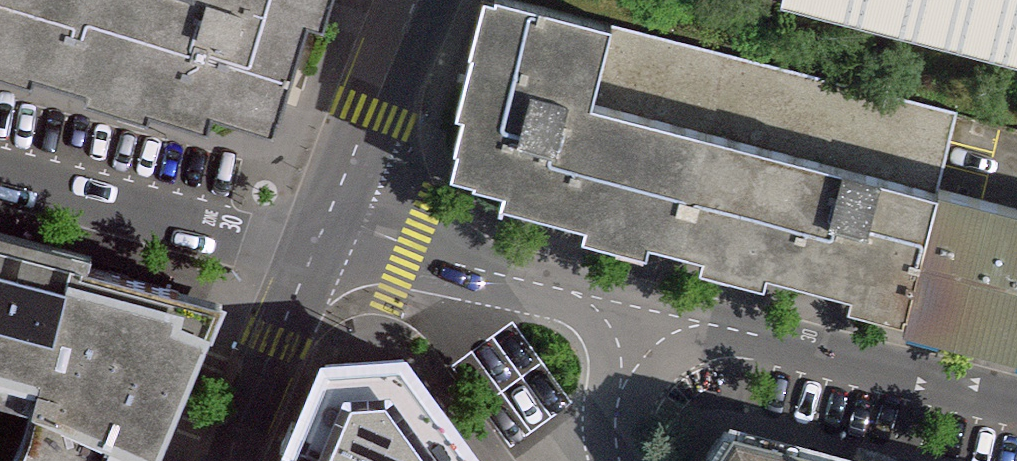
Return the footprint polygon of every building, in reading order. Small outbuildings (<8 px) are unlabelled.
[(11,80),(14,71),(67,85),(65,96),(123,113),(125,106),(187,123),(190,111),(255,129),(286,18),(299,22),(306,0),(0,0),(0,77),(11,80)] [(503,0),(485,0),(451,185),(678,267),(715,123),(607,87),(614,29),(503,0)] [(781,7),(1016,67),(1016,0),(783,0),(781,7)] [(715,123),(678,267),(905,325),(942,180),(715,123)] [(942,180),(905,325),(1016,352),(1016,197),(942,180)] [(41,414),(22,460),(150,460),(217,311),(87,279),(88,266),(0,243),(0,403),(41,414)] [(328,361),(286,460),(478,460),(398,348),(358,339),(328,361)] [(736,421),(706,460),(898,460),(736,421)]
